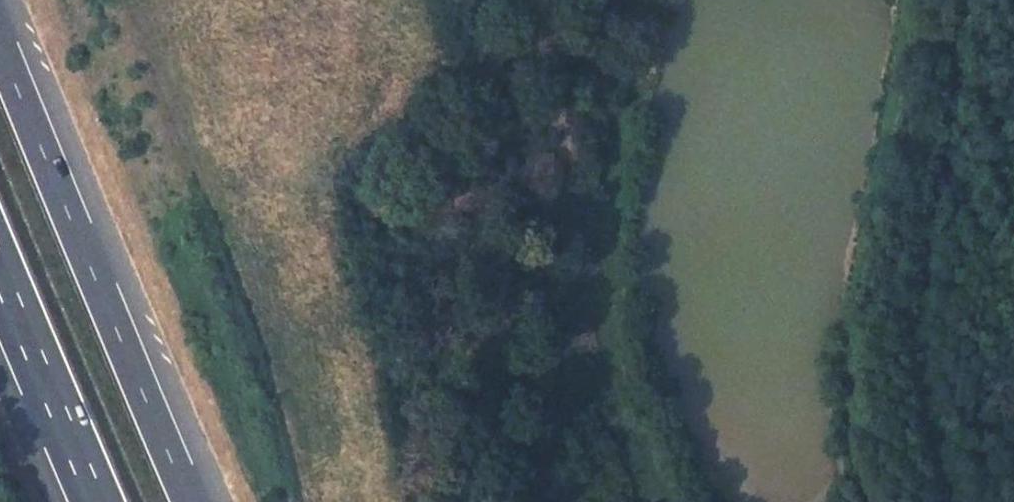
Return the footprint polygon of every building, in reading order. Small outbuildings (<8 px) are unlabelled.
[(526,158),(529,178),(548,177),(546,155),(526,158)]
